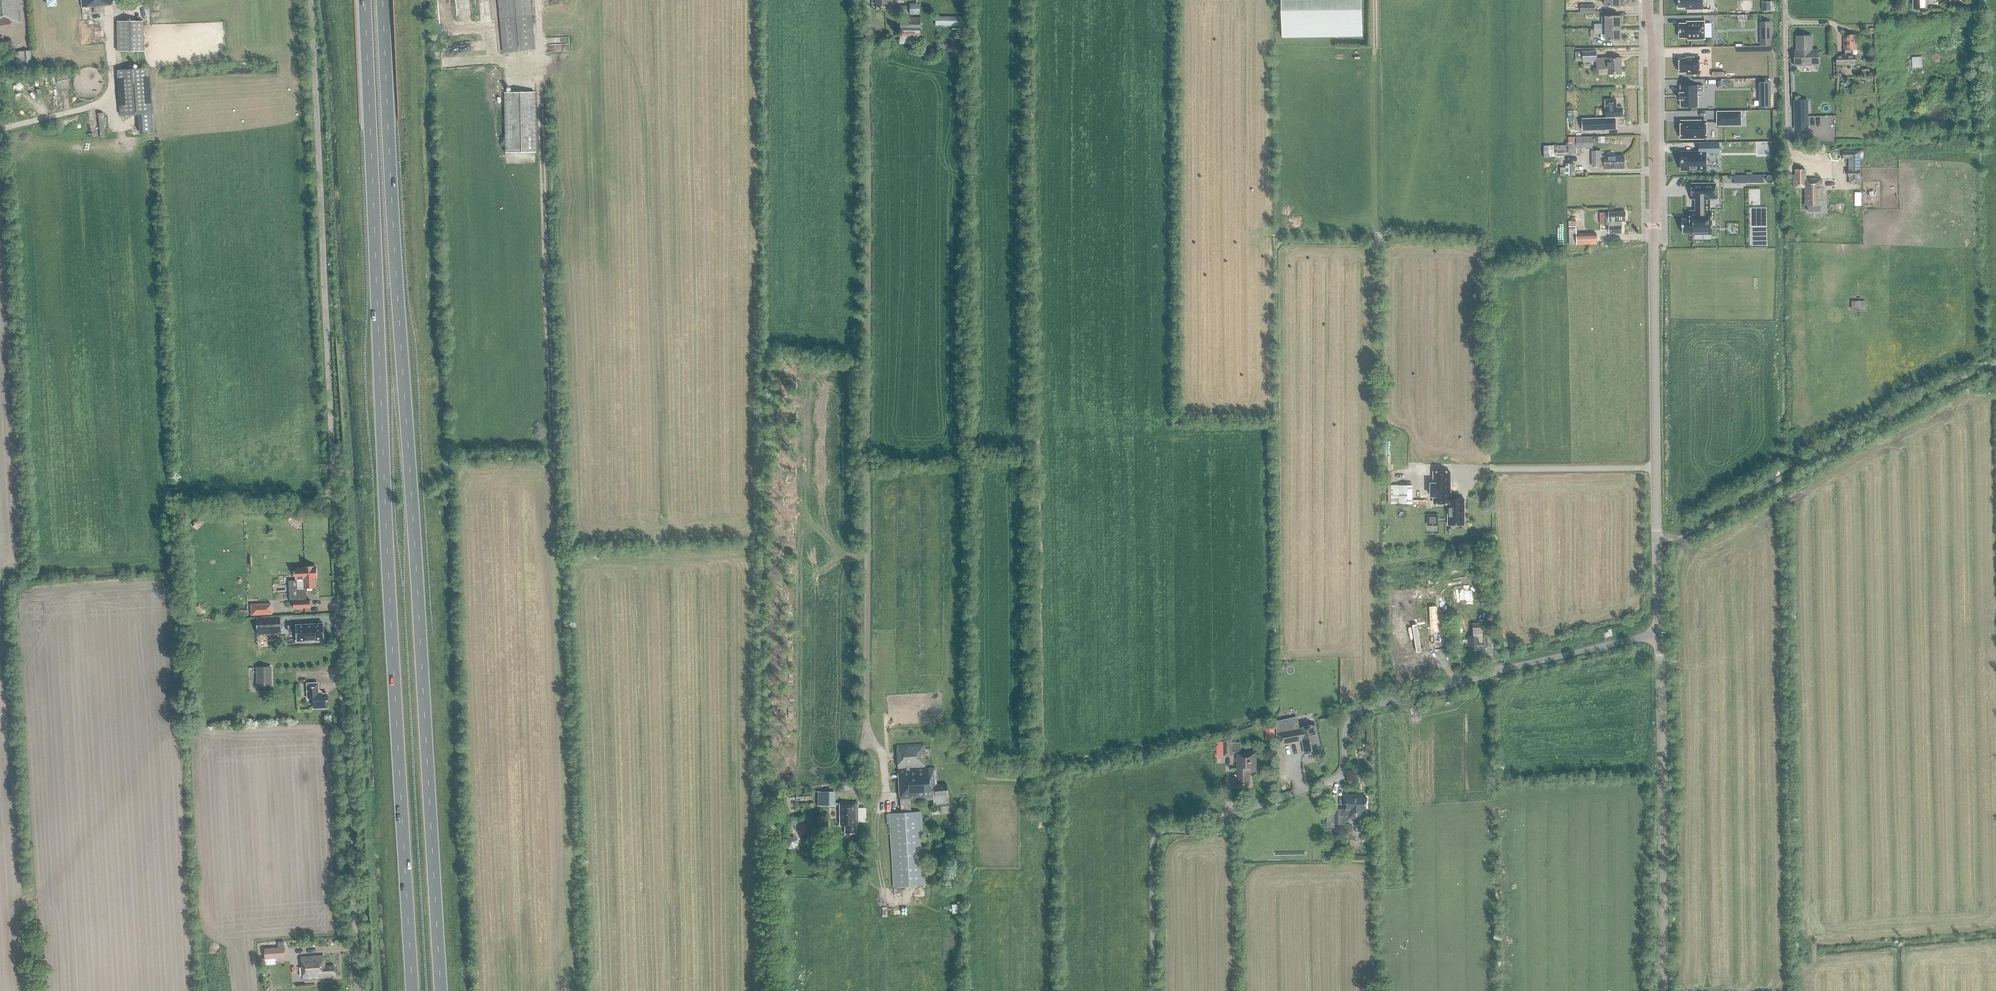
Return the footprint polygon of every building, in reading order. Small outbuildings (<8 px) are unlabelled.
[(20,0),(0,0),(0,24),(22,22),(20,0)] [(82,8),(94,7),(94,13),(104,12),(104,6),(112,5),(111,0),(81,0),(82,8)] [(502,53),(534,50),(530,0),(497,0),(502,53)] [(1283,38),(1363,37),(1362,0),(1282,0),(1283,38)] [(1704,0),(1680,0),(1680,8),(1688,8),(1688,10),(1704,9),(1704,0)] [(1913,10),(1927,9),(1927,0),(1913,0),(1913,10)] [(912,4),(913,15),(922,14),(921,3),(912,4)] [(896,7),(897,14),(907,13),(907,6),(896,7)] [(1606,17),(1606,29),(1621,29),(1620,16),(1606,17)] [(935,26),(965,26),(965,17),(935,17),(935,26)] [(899,44),(919,44),(920,18),(900,18),(899,44)] [(144,21),(117,21),(117,52),(144,52),(144,21)] [(1688,39),(1706,39),(1705,21),(1688,22),(1688,23),(1680,23),(1680,38),(1688,37),(1688,39)] [(1773,22),(1760,23),(1761,46),(1773,46),(1773,22)] [(1621,29),(1606,29),(1606,41),(1621,41),(1621,29)] [(1844,35),(1844,50),(1845,50),(1844,55),(1837,55),(1837,56),(1837,66),(1855,65),(1855,55),(1853,55),(1852,50),(1857,50),(1856,42),(1855,42),(1855,35),(1844,35)] [(1795,51),(1795,66),(1819,65),(1819,51),(1812,51),(1812,37),(1796,37),(1797,51),(1795,51)] [(18,51),(18,66),(32,65),(31,50),(18,51)] [(1597,69),(1608,69),(1608,75),(1622,74),(1621,58),(1597,58),(1597,51),(1583,52),(1583,58),(1583,61),(1597,61),(1597,69)] [(1687,59),(1679,59),(1679,73),(1687,73),(1687,75),(1700,74),(1699,57),(1687,57),(1687,59)] [(1924,67),(1924,57),(1915,57),(1915,66),(1924,67)] [(149,68),(117,70),(120,116),(152,114),(149,68)] [(1771,83),(1758,84),(1759,110),(1771,109),(1771,83)] [(1681,107),(1698,107),(1698,86),(1681,86),(1681,93),(1679,94),(1679,100),(1681,100),(1681,107)] [(537,152),(536,92),(506,93),(507,153),(537,152)] [(1605,100),(1606,119),(1582,119),(1582,131),(1615,129),(1615,117),(1623,117),(1622,108),(1617,108),(1616,100),(1605,100)] [(1795,101),(1795,106),(1795,128),(1808,127),(1807,106),(1807,101),(1795,101)] [(1718,125),(1740,125),(1740,113),(1718,113),(1718,125)] [(1680,120),(1680,137),(1705,137),(1705,120),(1680,120)] [(1576,137),(1568,138),(1568,146),(1568,154),(1581,154),(1581,148),(1577,148),(1576,137)] [(1576,137),(1577,148),(1581,148),(1592,148),(1592,137),(1576,137)] [(1719,144),(1699,145),(1699,153),(1681,153),(1682,170),(1706,170),(1705,153),(1719,153),(1719,144)] [(1593,166),(1600,166),(1600,165),(1605,164),(1605,169),(1624,168),(1624,157),(1599,157),(1599,151),(1592,151),(1593,166)] [(1849,183),(1860,183),(1860,151),(1843,151),(1843,159),(1849,159),(1849,170),(1848,170),(1848,177),(1849,177),(1849,183)] [(1575,176),(1575,164),(1565,164),(1565,168),(1560,168),(1560,176),(1575,176)] [(1804,188),(1805,205),(1824,205),(1824,188),(1823,188),(1822,179),(1805,180),(1805,170),(1796,171),(1796,176),(1793,176),(1793,188),(1804,188)] [(1736,174),(1736,182),(1766,182),(1766,175),(1736,174)] [(1682,219),(1682,233),(1690,233),(1690,235),(1712,235),(1712,211),(1706,211),(1706,199),(1716,199),(1716,184),(1692,184),(1692,199),(1695,199),(1695,211),(1690,211),(1690,219),(1682,219)] [(1622,226),(1621,226),(1621,221),(1626,221),(1626,212),(1600,213),(1601,225),(1609,224),(1609,234),(1622,233),(1622,226)] [(1576,221),(1569,221),(1569,245),(1597,244),(1597,234),(1577,234),(1576,221)] [(1449,524),(1464,524),(1464,498),(1450,498),(1450,472),(1434,472),(1434,504),(1448,504),(1448,507),(1449,507),(1449,524)] [(1391,504),(1413,504),(1413,485),(1391,485),(1391,504)] [(1439,514),(1429,514),(1430,526),(1440,526),(1439,514)] [(302,515),(294,515),(295,519),(299,523),(303,522),(302,515)] [(197,518),(191,525),(195,528),(200,521),(197,518)] [(1449,565),(1450,570),(1470,567),(1469,562),(1449,565)] [(315,567),(313,567),(302,567),(302,568),(293,568),(294,580),(296,580),(297,601),(292,602),(292,609),(309,608),(309,601),(305,601),(305,589),(314,589),(314,579),(316,579),(315,567)] [(251,605),(252,615),(271,614),(271,604),(251,605)] [(256,619),(257,634),(281,633),(280,618),(256,619)] [(1468,636),(1469,649),(1480,648),(1480,643),(1485,642),(1485,634),(1483,633),(1482,621),(1472,621),(1473,636),(1468,636)] [(323,640),(322,625),(294,626),(294,627),(287,627),(287,634),(294,633),(295,642),(323,640)] [(272,667),(256,667),(256,685),(272,685),(272,667)] [(306,684),(307,699),(313,699),(313,709),(327,708),(326,694),(321,694),(317,691),(317,684),(306,684)] [(1280,744),(1282,744),(1303,740),(1305,753),(1321,750),(1316,725),(1300,728),(1277,733),(1280,744)] [(1266,728),(1266,740),(1274,740),(1274,728),(1266,728)] [(1239,773),(1239,785),(1249,784),(1249,773),(1257,773),(1256,752),(1241,752),(1240,743),(1232,743),(1232,738),(1224,738),(1224,755),(1232,755),(1232,752),(1237,752),(1238,773),(1239,773)] [(897,745),(898,768),(925,766),(923,744),(897,745)] [(889,814),(893,888),(925,886),(920,812),(912,812),(911,801),(933,800),(934,804),(948,803),(947,785),(937,785),(936,768),(898,770),(901,813),(889,814)] [(1336,809),(1335,824),(1342,824),(1342,816),(1350,816),(1350,817),(1366,817),(1366,809),(1367,809),(1367,797),(1358,797),(1358,795),(1345,795),(1345,810),(1343,810),(1343,809),(1336,809)] [(834,797),(817,797),(818,811),(835,811),(834,797)] [(840,823),(845,823),(845,835),(856,835),(855,823),(858,823),(857,804),(840,805),(840,823)] [(798,841),(795,838),(790,838),(787,841),(787,846),(789,848),(794,848),(797,846),(798,841)] [(288,958),(287,946),(266,947),(267,964),(277,964),(277,958),(288,958)] [(300,957),(302,979),(319,978),(319,975),(334,974),(333,965),(324,966),(323,955),(300,957)]
